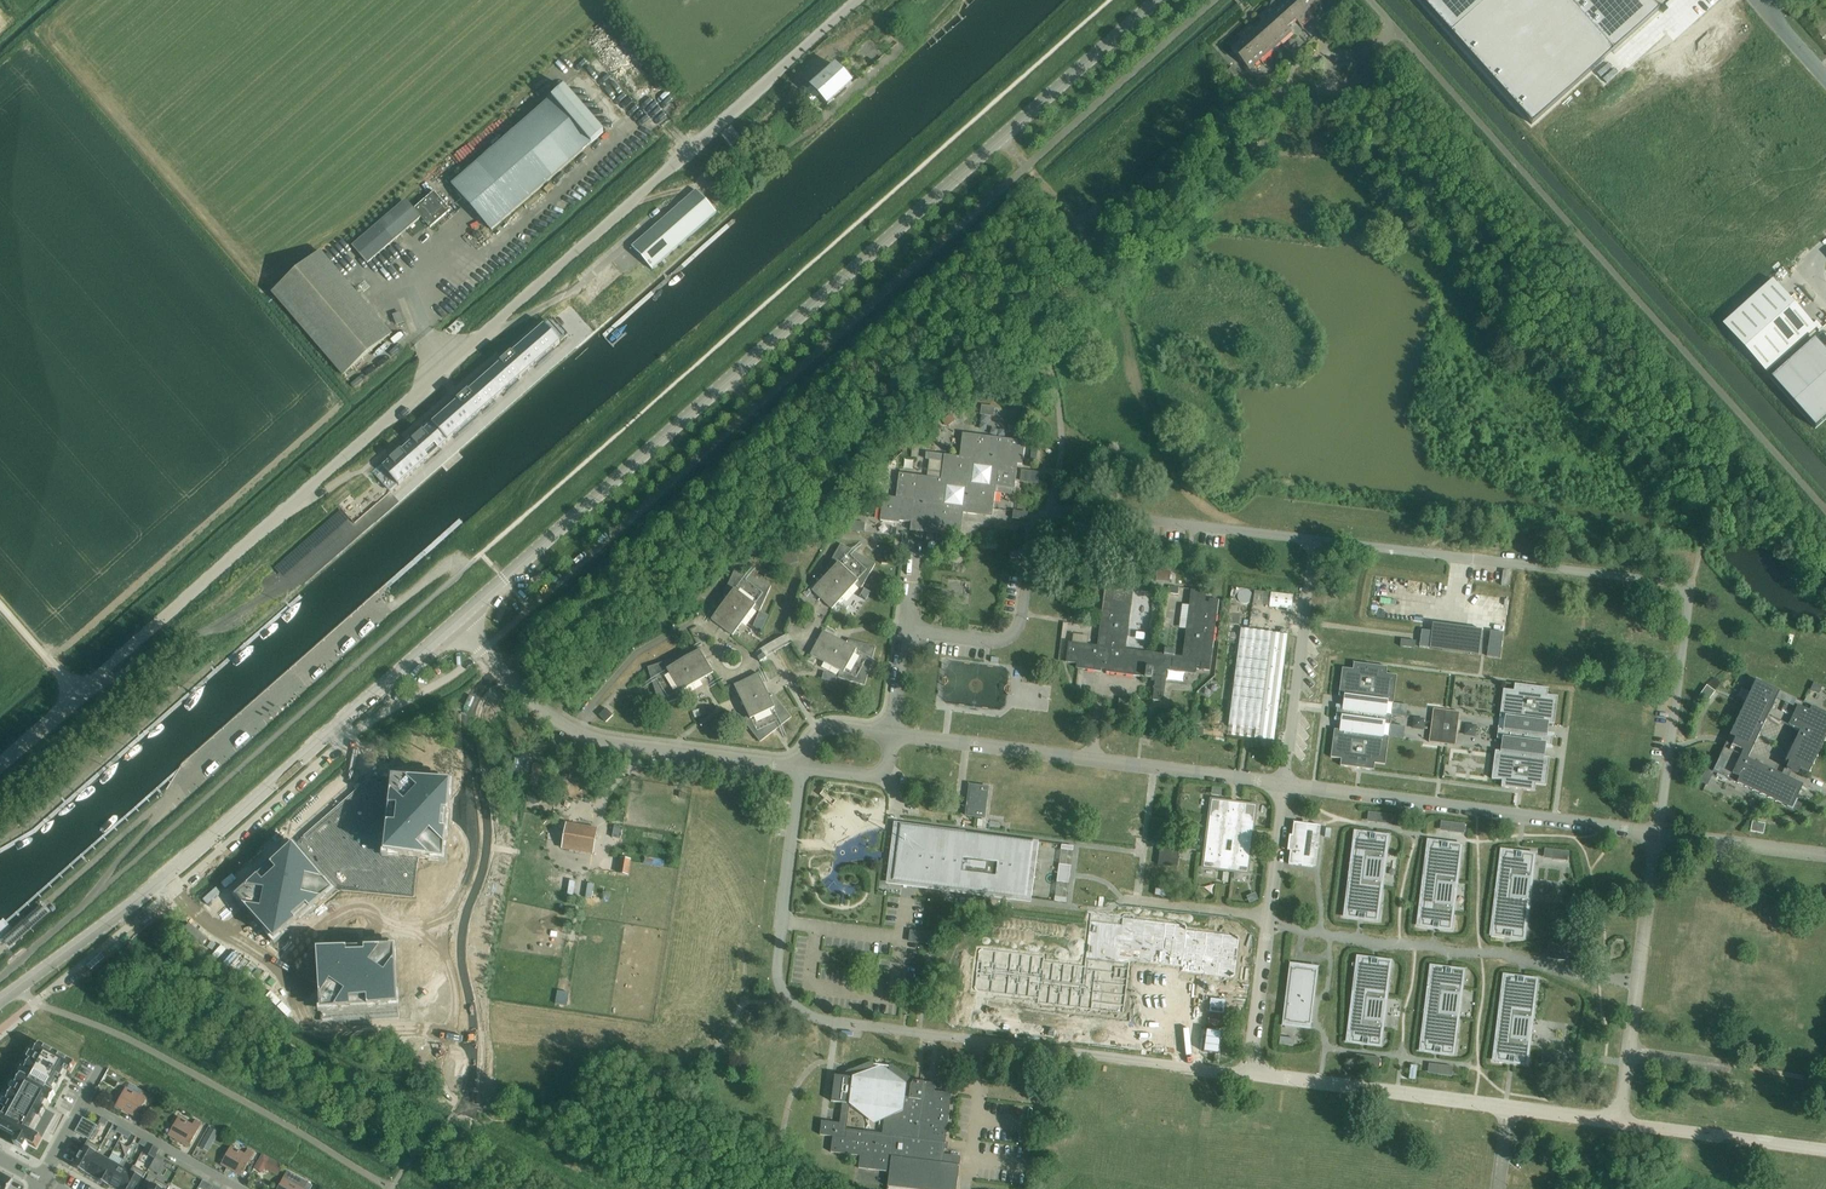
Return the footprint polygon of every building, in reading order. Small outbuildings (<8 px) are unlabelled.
[(1292,33),(1287,28),(1296,20),(1301,27),(1313,16),(1312,15),(1323,5),(1318,0),(1278,0),(1277,1),(1271,2),(1270,8),(1258,18),(1262,23),(1254,30),(1250,25),(1238,36),(1242,41),(1232,50),(1249,70),(1260,61),(1292,33)] [(1532,125),(1658,12),(1658,11),(1659,11),(1658,11),(1649,0),(1420,0),(1532,125)] [(1333,16),(1324,24),(1333,34),(1342,25),(1333,16)] [(890,23),(884,28),(897,42),(903,37),(890,23)] [(1350,28),(1341,35),(1345,40),(1354,33),(1350,28)] [(805,92),(813,102),(819,96),(828,106),(852,85),(835,66),(805,92)] [(474,166),(452,185),(491,231),(566,166),(567,166),(604,133),(564,87),(474,166)] [(697,191),(693,194),(632,248),(652,271),(717,214),(697,191)] [(434,192),(414,210),(421,218),(430,228),(450,211),(434,192)] [(724,198),(721,195),(719,193),(711,200),(716,205),(724,198)] [(400,204),(352,246),(368,264),(416,222),(400,204)] [(341,376),(390,335),(320,251),(271,292),(341,376)] [(1772,281),(1722,326),(1744,350),(1794,305),(1772,281)] [(1794,305),(1744,350),(1765,374),(1816,329),(1794,305)] [(397,325),(404,322),(400,313),(393,315),(397,325)] [(537,322),(375,467),(396,491),(560,346),(537,322)] [(1770,378),(1792,403),(1825,373),(1825,347),(1823,349),(1814,339),(1770,378)] [(1792,403),(1815,429),(1825,419),(1825,373),(1792,403)] [(1008,409),(1007,419),(1019,420),(1021,410),(1008,409)] [(949,415),(942,421),(947,426),(954,420),(949,415)] [(1023,464),(1026,441),(963,433),(960,456),(927,452),(927,453),(946,455),(943,479),(900,473),(897,498),(884,496),(881,520),(900,523),(901,514),(914,515),(913,525),(961,531),(963,512),(978,514),(978,509),(987,510),(986,516),(993,517),(997,486),(1015,489),(1018,464),(1023,464)] [(850,521),(849,531),(864,532),(865,523),(850,521)] [(875,565),(841,544),(827,569),(831,571),(822,581),(824,582),(819,588),(817,586),(812,591),(836,613),(840,609),(834,603),(840,597),(842,599),(855,585),(861,589),(875,565)] [(793,552),(775,557),(778,569),(797,564),(793,552)] [(881,554),(882,564),(891,564),(891,554),(881,554)] [(764,577),(773,581),(777,572),(768,568),(764,577)] [(1157,569),(1156,581),(1169,583),(1171,571),(1157,569)] [(771,587),(735,570),(723,596),(728,598),(720,608),(722,610),(717,616),(715,614),(711,620),(737,639),(740,634),(734,630),(740,623),(741,624),(753,609),(759,612),(771,587)] [(1107,673),(1143,678),(1152,679),(1152,681),(1155,682),(1153,700),(1163,702),(1168,671),(1196,674),(1197,667),(1201,667),(1201,670),(1210,671),(1211,665),(1219,601),(1210,599),(1209,603),(1205,602),(1207,591),(1192,589),(1183,657),(1175,656),(1175,651),(1165,650),(1164,654),(1126,649),(1135,582),(1120,580),(1118,591),(1114,590),(1114,587),(1105,586),(1098,646),(1069,642),(1066,663),(1077,664),(1077,669),(1101,672),(1102,669),(1107,670),(1107,673)] [(1169,586),(1167,594),(1178,595),(1179,588),(1169,586)] [(1269,603),(1269,607),(1291,609),(1293,595),(1271,593),(1270,596),(1269,603)] [(1229,614),(1228,624),(1239,625),(1240,615),(1229,614)] [(1430,648),(1430,649),(1479,655),(1482,630),(1433,624),(1432,633),(1431,641),(1430,648)] [(1288,635),(1241,629),(1228,726),(1275,732),(1288,635)] [(865,686),(876,648),(849,640),(847,645),(836,639),(835,641),(828,637),(829,635),(823,632),(808,660),(813,663),(817,656),(824,660),(823,662),(840,671),(838,678),(865,686)] [(1422,640),(1422,647),(1430,648),(1431,641),(1432,633),(1423,632),(1422,640)] [(1401,639),(1400,647),(1415,649),(1416,641),(1401,639)] [(1489,643),(1487,656),(1500,658),(1502,645),(1489,643)] [(674,659),(648,668),(660,706),(686,697),(684,690),(700,680),(699,679),(707,674),(711,681),(716,677),(699,650),(694,653),(695,656),(688,660),(687,657),(676,664),(674,659)] [(1354,664),(1353,670),(1342,669),(1339,697),(1345,698),(1344,710),(1337,709),(1336,718),(1342,719),(1341,731),(1334,730),(1331,758),(1341,759),(1340,766),(1374,771),(1375,764),(1385,765),(1389,738),(1382,737),(1384,725),(1390,726),(1391,716),(1385,715),(1387,703),(1393,704),(1397,676),(1386,675),(1387,668),(1354,664)] [(743,721),(760,743),(791,718),(774,696),(770,699),(765,687),(762,689),(759,681),(761,680),(758,674),(729,688),(732,693),(739,690),(742,698),(740,699),(748,716),(743,721)] [(1746,702),(1712,772),(1718,774),(1717,776),(1724,780),(1725,778),(1792,810),(1803,787),(1747,760),(1766,720),(1779,726),(1780,722),(1800,732),(1785,762),(1788,764),(1786,769),(1797,774),(1800,769),(1809,774),(1825,737),(1825,714),(1811,707),(1812,705),(1804,702),(1803,704),(1756,681),(1750,693),(1747,691),(1742,700),(1746,702)] [(1500,718),(1506,719),(1504,731),(1498,730),(1497,739),(1503,740),(1502,752),(1495,751),(1492,779),(1502,781),(1501,787),(1535,792),(1535,785),(1546,786),(1550,758),(1543,757),(1545,745),(1551,746),(1552,737),(1546,736),(1548,724),(1554,725),(1558,697),(1547,696),(1548,689),(1515,684),(1514,691),(1503,690),(1500,718)] [(1812,684),(1809,692),(1817,696),(1821,688),(1812,684)] [(1707,686),(1699,697),(1707,703),(1715,692),(1707,686)] [(599,715),(606,722),(613,716),(606,709),(599,715)] [(1445,711),(1433,709),(1429,742),(1441,744),(1445,711)] [(1451,711),(1447,745),(1455,746),(1460,713),(1451,711)] [(1146,719),(1143,738),(1154,739),(1156,720),(1146,719)] [(1196,727),(1195,736),(1202,737),(1203,728),(1196,727)] [(970,786),(966,817),(984,819),(988,789),(970,786)] [(357,794),(238,904),(284,953),(337,903),(424,903),(423,863),(454,863),(453,793),(357,794)] [(1235,804),(1231,803),(1231,801),(1224,801),(1224,802),(1211,801),(1203,868),(1247,873),(1255,806),(1242,804),(1242,803),(1235,802),(1235,804)] [(1377,823),(1391,825),(1392,815),(1378,814),(1377,823)] [(1752,822),(1750,831),(1763,834),(1765,824),(1752,822)] [(1290,849),(1288,864),(1315,867),(1320,826),(1293,823),(1292,835),(1289,834),(1288,848),(1290,849)] [(1465,825),(1451,823),(1449,832),(1464,834),(1465,825)] [(597,829),(567,824),(562,849),(581,852),(583,840),(595,842),(597,829)] [(611,835),(611,838),(613,839),(620,840),(621,828),(612,827),(611,835)] [(959,835),(900,827),(894,882),(1027,898),(1034,845),(1004,841),(959,835)] [(1347,901),(1345,917),(1378,921),(1380,903),(1379,903),(1382,882),(1384,860),(1386,861),(1389,837),(1357,833),(1355,849),(1354,849),(1352,866),(1351,866),(1349,882),(1348,882),(1346,900),(1347,901)] [(1421,910),(1419,926),(1451,930),(1454,906),(1453,906),(1455,885),(1456,885),(1458,864),(1459,864),(1462,846),(1428,842),(1426,858),(1423,876),(1424,876),(1422,893),(1423,893),(1421,910)] [(1160,848),(1158,865),(1177,868),(1180,850),(1160,848)] [(1553,860),(1568,862),(1569,852),(1554,850),(1553,860)] [(1495,900),(1492,919),(1493,919),(1491,935),(1524,939),(1526,921),(1528,900),(1531,879),(1532,879),(1533,873),(1535,855),(1503,851),(1501,867),(1500,867),(1498,884),(1495,901),(1495,900)] [(620,858),(617,873),(629,876),(631,861),(631,860),(620,858)] [(1059,865),(1057,882),(1068,883),(1071,866),(1059,865)] [(44,904),(26,919),(33,926),(47,913),(50,911),(48,908),(44,904)] [(23,922),(3,939),(10,946),(29,929),(23,922)] [(911,932),(909,942),(921,943),(926,944),(928,934),(922,933),(911,932)] [(1358,958),(1356,974),(1355,974),(1353,992),(1354,992),(1351,1009),(1352,1009),(1350,1026),(1351,1026),(1349,1042),(1381,1046),(1383,1028),(1384,1022),(1382,1022),(1385,1001),(1388,980),(1389,980),(1391,962),(1358,958)] [(396,961),(323,961),(323,1019),(396,1020),(396,961)] [(1290,967),(1283,1023),(1310,1026),(1317,970),(1290,967)] [(1432,967),(1431,983),(1430,983),(1428,1000),(1427,1000),(1425,1017),(1424,1017),(1422,1035),(1423,1035),(1420,1051),(1454,1055),(1456,1038),(1455,1037),(1458,1016),(1457,1016),(1460,995),(1461,995),(1465,971),(1432,967)] [(1537,980),(1504,976),(1502,992),(1501,992),(1499,1010),(1500,1011),(1498,1027),(1496,1044),(1497,1044),(1495,1061),(1527,1064),(1529,1047),(1529,1046),(1530,1041),(1529,1040),(1531,1019),(1532,1019),(1534,998),(1535,998),(1537,980)] [(18,1138),(15,1145),(24,1150),(28,1144),(36,1148),(42,1139),(39,1137),(43,1130),(46,1131),(55,1115),(47,1110),(46,1110),(43,1109),(47,1102),(50,1104),(51,1102),(55,1096),(56,1095),(55,1094),(52,1093),(64,1070),(68,1072),(70,1073),(75,1064),(39,1044),(34,1054),(38,1056),(34,1062),(31,1060),(25,1069),(29,1072),(26,1078),(22,1076),(17,1085),(20,1087),(17,1094),(13,1092),(8,1101),(11,1103),(4,1118),(0,1116),(0,1128),(18,1138)] [(1366,1056),(1365,1066),(1379,1068),(1380,1058),(1366,1056)] [(1566,1060),(1552,1058),(1550,1068),(1565,1069),(1566,1060)] [(880,1066),(873,1069),(874,1063),(870,1063),(858,1068),(846,1073),(846,1077),(835,1076),(832,1102),(843,1103),(841,1123),(822,1121),(820,1135),(833,1137),(831,1152),(860,1156),(859,1168),(890,1172),(888,1187),(905,1188),(957,1188),(961,1157),(944,1155),(952,1094),(934,1092),(934,1096),(922,1094),(923,1082),(913,1081),(894,1066),(890,1065),(889,1071),(884,1067),(880,1066)] [(1453,1067),(1438,1065),(1437,1075),(1452,1077),(1453,1067)] [(126,1089),(122,1097),(128,1100),(122,1110),(137,1118),(149,1095),(143,1092),(140,1097),(126,1089)] [(83,1118),(76,1132),(89,1140),(97,1126),(84,1119),(83,1118)] [(176,1139),(190,1147),(202,1125),(196,1121),(193,1126),(179,1118),(175,1126),(181,1130),(176,1139)] [(211,1128),(206,1136),(214,1141),(219,1132),(211,1128)] [(785,1152),(787,1141),(776,1138),(773,1150),(785,1152)] [(88,1142),(74,1168),(86,1173),(97,1154),(101,1148),(88,1142)] [(148,1143),(143,1152),(155,1159),(159,1150),(148,1143)] [(227,1155),(222,1165),(228,1168),(242,1176),(255,1154),(249,1150),(246,1155),(232,1147),(227,1155)] [(97,1154),(86,1173),(87,1174),(97,1179),(98,1180),(108,1160),(97,1154)] [(157,1155),(153,1162),(161,1166),(165,1159),(162,1157),(157,1155)] [(269,1159),(264,1168),(278,1175),(283,1167),(283,1166),(269,1158),(269,1159)] [(97,1179),(97,1180),(109,1187),(109,1186),(120,1167),(108,1160),(98,1180),(97,1179)] [(109,1186),(114,1188),(122,1188),(131,1173),(120,1167),(109,1186)] [(146,1174),(134,1167),(131,1173),(122,1188),(138,1188),(146,1174)] [(281,1185),(287,1188),(311,1188),(313,1186),(309,1183),(303,1180),(289,1172),(286,1177),(281,1185)] [(13,1180),(0,1173),(0,1188),(7,1188),(13,1180)] [(169,1187),(149,1176),(142,1188),(169,1188),(169,1187)]
